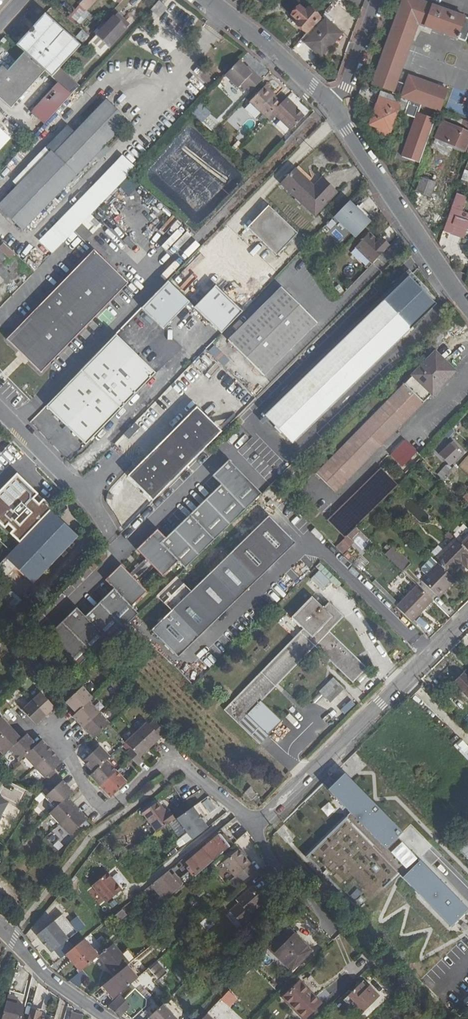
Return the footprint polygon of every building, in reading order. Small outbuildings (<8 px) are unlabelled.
[(79,8),(86,13),(97,0),(86,0),(79,8)] [(403,6),(467,29),(467,19),(414,0),(405,0),(403,6)] [(168,9),(159,1),(152,10),(160,18),(168,9)] [(296,23),(307,33),(320,18),(309,8),(306,11),(299,6),(292,15),(299,20),(296,23)] [(398,82),(418,25),(467,42),(467,29),(403,6),(374,85),(394,92),(398,82)] [(115,17),(127,29),(130,24),(118,14),(115,17)] [(22,56),(52,24),(44,16),(14,49),(22,56)] [(110,48),(127,29),(115,17),(97,37),(110,48)] [(327,46),(329,48),(340,36),(324,23),(306,44),(318,55),(327,46)] [(80,50),(52,24),(22,56),(23,57),(43,75),(51,82),(80,50)] [(103,57),(110,48),(97,37),(90,45),(103,57)] [(321,57),(329,48),(327,46),(318,55),(321,57)] [(23,57),(8,74),(3,69),(0,72),(0,105),(9,113),(43,75),(23,57)] [(252,75),(239,62),(225,77),(239,89),(243,85),(251,92),(262,81),(254,73),(252,75)] [(406,85),(402,96),(441,110),(448,90),(410,76),(406,85)] [(398,82),(394,92),(394,93),(402,96),(406,85),(398,82)] [(42,129),(69,99),(55,86),(27,116),(42,129)] [(266,87),(264,89),(273,98),(275,96),(266,87)] [(250,103),(267,119),(273,114),(281,105),(273,98),(264,89),(250,103)] [(408,101),(382,92),(371,125),(378,128),(389,132),(390,132),(400,106),(405,108),(408,101)] [(29,225),(135,117),(112,95),(7,203),(29,225)] [(299,109),(288,98),(286,100),(297,111),(299,109)] [(281,105),(273,114),(292,132),(305,119),(297,111),(286,100),(281,105)] [(420,106),(408,101),(405,108),(403,114),(414,118),(416,112),(418,113),(420,106)] [(199,102),(190,112),(202,123),(211,113),(199,102)] [(434,118),(418,113),(416,112),(414,118),(401,156),(419,162),(434,118)] [(467,144),(467,132),(443,121),(435,142),(447,148),(449,144),(465,151),(467,144)] [(7,124),(0,132),(0,152),(17,133),(7,124)] [(389,132),(378,128),(376,133),(387,137),(389,132)] [(300,166),(297,170),(316,188),(324,180),(320,176),(316,179),(314,179),(300,166)] [(316,188),(297,170),(282,185),(317,216),(339,194),(324,180),(316,188)] [(430,198),(435,184),(422,179),(417,194),(430,198)] [(444,232),(451,234),(465,239),(467,230),(467,213),(464,211),(467,199),(467,196),(458,193),(452,209),(444,232)] [(118,194),(114,200),(125,207),(129,201),(118,194)] [(367,219),(350,203),(335,219),(352,235),(367,219)] [(299,235),(270,207),(249,229),(279,257),(299,235)] [(82,224),(75,231),(86,241),(93,234),(82,224)] [(159,248),(165,253),(183,233),(178,229),(159,248)] [(451,234),(444,232),(442,237),(449,240),(451,234)] [(373,265),(389,249),(382,243),(381,245),(370,235),(356,249),(373,265)] [(16,253),(5,243),(0,248),(11,258),(16,253)] [(94,250),(60,286),(95,319),(129,282),(94,250)] [(345,265),(343,276),(354,278),(356,268),(345,265)] [(190,304),(168,283),(142,310),(164,331),(190,304)] [(95,319),(60,286),(7,340),(42,373),(95,319)] [(196,309),(222,335),(244,313),(216,287),(196,309)] [(229,342),(265,377),(318,323),(283,288),(229,342)] [(284,425),(395,315),(383,303),(265,416),(279,430),(284,425)] [(409,331),(395,315),(284,425),(279,430),(293,445),(409,331)] [(439,332),(427,344),(433,350),(445,338),(439,332)] [(82,371),(48,405),(88,444),(158,373),(118,334),(115,338),(82,371)] [(213,345),(208,350),(224,365),(229,359),(213,345)] [(317,474),(337,493),(455,374),(436,355),(317,474)] [(129,479),(153,503),(184,472),(222,434),(198,409),(129,479)] [(140,430),(135,424),(123,436),(129,441),(140,430)] [(464,453),(452,441),(441,454),(450,463),(453,466),(464,453)] [(137,551),(148,562),(238,471),(229,462),(213,477),(221,486),(166,540),(157,531),(137,551)] [(446,480),(456,469),(453,466),(450,463),(440,474),(446,480)] [(179,562),(186,569),(262,495),(238,471),(148,562),(163,577),(179,562)] [(328,523),(344,540),(359,526),(380,504),(386,499),(369,483),(328,523)] [(50,511),(15,548),(0,563),(0,583),(0,582),(16,566),(33,583),(77,538),(50,511)] [(188,664),(306,551),(279,524),(162,637),(188,664)] [(459,541),(445,554),(437,562),(438,564),(451,576),(464,564),(467,568),(467,550),(463,545),(459,541)] [(386,554),(404,572),(411,564),(394,546),(386,554)] [(437,562),(445,554),(440,549),(432,557),(437,562)] [(451,576),(438,564),(421,581),(436,596),(446,586),(448,587),(455,581),(451,576)] [(131,610),(148,594),(121,566),(106,581),(114,590),(85,617),(77,609),(46,638),(78,670),(136,614),(131,610)] [(319,570),(310,579),(321,590),(330,582),(319,570)] [(331,597),(339,582),(332,578),(324,593),(331,597)] [(418,586),(396,608),(412,623),(434,602),(418,586)] [(438,597),(448,587),(446,586),(436,596),(438,597)] [(238,725),(246,717),(261,703),(317,648),(354,686),(368,670),(331,633),(346,619),(331,604),(325,610),(313,598),(292,618),(305,630),(224,711),(238,725)] [(454,682),(467,696),(467,676),(464,672),(454,682)] [(345,689),(334,678),(320,693),(331,703),(345,689)] [(66,701),(76,712),(90,700),(93,696),(82,686),(66,701)] [(40,691),(31,699),(46,715),(55,706),(40,691)] [(46,715),(31,699),(22,708),(25,711),(37,723),(46,715)] [(76,712),(73,715),(83,726),(99,710),(90,700),(76,712)] [(261,703),(246,717),(267,737),(282,723),(261,703)] [(99,710),(83,726),(94,737),(109,722),(99,710)] [(12,727),(8,722),(1,715),(0,716),(0,738),(12,727)] [(267,737),(246,717),(238,725),(258,745),(267,737)] [(153,746),(168,732),(154,718),(150,723),(148,720),(138,729),(153,746)] [(4,754),(9,750),(22,738),(12,727),(0,738),(0,749),(4,754)] [(142,756),(153,746),(138,729),(126,740),(133,747),(128,751),(132,755),(140,763),(145,759),(142,756)] [(27,733),(22,738),(9,750),(20,761),(25,756),(38,744),(27,733)] [(467,760),(467,745),(462,738),(454,746),(467,760)] [(43,739),(38,744),(25,756),(35,766),(53,749),(43,739)] [(85,759),(95,769),(108,757),(112,754),(101,743),(85,759)] [(63,760),(53,749),(35,766),(45,777),(54,768),(63,760)] [(359,773),(367,764),(355,752),(346,761),(359,773)] [(95,769),(92,772),(102,783),(118,768),(108,757),(95,769)] [(54,768),(45,777),(42,779),(47,785),(59,774),(54,768)] [(102,783),(113,794),(128,779),(118,768),(102,783)] [(64,779),(59,774),(47,785),(52,790),(64,779)] [(160,775),(151,782),(153,786),(163,779),(160,775)] [(344,775),(328,790),(384,849),(400,833),(344,775)] [(73,789),(64,779),(52,790),(46,795),(56,805),(67,795),(73,789)] [(252,800),(258,794),(250,787),(245,792),(252,800)] [(78,805),(67,795),(56,805),(51,811),(61,822),(78,805)] [(208,799),(201,803),(208,813),(214,809),(208,799)] [(328,817),(335,809),(327,802),(320,810),(328,817)] [(89,816),(78,805),(61,822),(71,832),(89,816)] [(142,817),(156,836),(172,825),(166,817),(165,818),(156,806),(142,817)] [(207,830),(191,811),(174,823),(191,843),(207,830)] [(345,819),(306,857),(359,911),(398,873),(345,819)] [(454,845),(467,860),(467,833),(454,845)] [(196,875),(223,852),(214,842),(188,865),(196,875)] [(403,848),(393,858),(404,869),(415,859),(403,848)] [(235,878),(251,865),(239,851),(223,863),(235,878)] [(419,862),(404,876),(452,925),(466,910),(419,862)] [(169,873),(152,887),(164,902),(181,888),(169,873)] [(93,887),(97,893),(112,880),(108,875),(93,887)] [(97,893),(107,904),(122,892),(112,880),(97,893)] [(234,911),(246,925),(250,922),(248,919),(267,902),(255,888),(238,902),(241,905),(234,911)] [(122,911),(116,916),(120,921),(126,916),(122,911)] [(243,927),(246,925),(234,911),(232,913),(243,927)] [(39,935),(43,939),(60,924),(57,920),(39,935)] [(60,924),(43,939),(51,949),(69,935),(60,924)] [(293,933),(275,950),(295,971),(313,954),(293,933)] [(69,935),(51,949),(54,953),(72,938),(69,935)] [(86,940),(68,955),(83,972),(100,957),(101,957),(86,940)] [(100,957),(116,977),(131,965),(123,955),(114,945),(101,957),(100,957)] [(131,965),(132,964),(138,959),(130,949),(123,955),(131,965)] [(158,962),(148,970),(157,980),(167,972),(158,962)] [(116,977),(105,987),(115,999),(142,975),(132,964),(131,965),(116,977)] [(82,972),(70,982),(79,988),(89,979),(82,972)] [(365,980),(363,983),(373,993),(375,991),(365,980)] [(285,999),(305,1018),(308,1018),(323,1004),(302,982),(285,999)] [(373,993),(363,983),(345,1000),(350,1006),(351,1005),(352,1003),(357,1007),(356,1009),(362,1014),(381,996),(375,991),(373,993)] [(9,996),(7,1003),(3,1018),(23,1018),(26,1007),(17,1005),(19,999),(9,996)] [(124,997),(114,1005),(123,1015),(133,1006),(124,997)] [(165,1007),(151,1018),(177,1018),(165,1007)] [(234,1009),(226,1014),(230,1018),(241,1018),(234,1009)]
